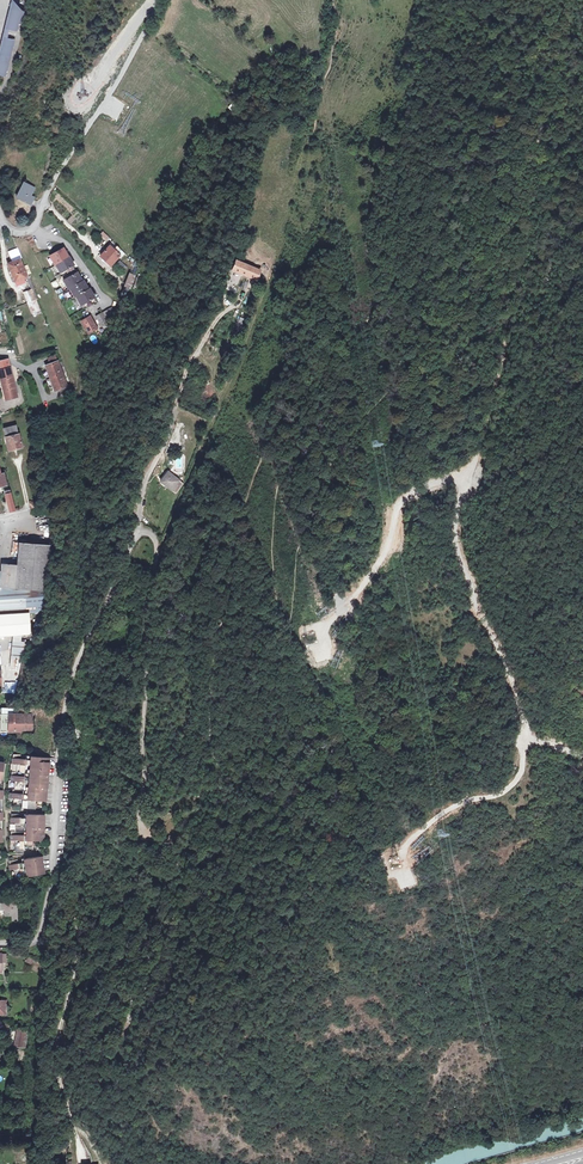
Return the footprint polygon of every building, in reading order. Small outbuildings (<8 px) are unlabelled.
[(9,28),(8,28),(13,8),(23,11),(23,10),(14,0),(12,0),(0,47),(0,59),(6,37),(9,28)] [(0,59),(0,75),(6,77),(19,23),(24,24),(27,12),(23,11),(13,8),(8,28),(9,28),(6,37),(0,59)] [(24,182),(17,195),(22,197),(21,200),(30,205),(34,197),(31,196),(35,188),(24,182)] [(103,231),(99,235),(106,241),(110,237),(103,231)] [(113,243),(101,256),(111,266),(120,256),(121,258),(125,254),(119,249),(113,243)] [(9,252),(11,257),(20,253),(18,248),(9,252)] [(63,248),(51,255),(54,260),(53,260),(55,264),(56,264),(68,257),(63,248)] [(11,257),(13,262),(20,259),(22,258),(20,253),(11,257)] [(68,257),(56,264),(58,268),(59,267),(62,272),(67,270),(68,273),(74,270),(72,266),(74,266),(69,256),(68,257)] [(8,264),(15,282),(28,277),(29,277),(28,275),(29,274),(25,266),(24,267),(20,259),(13,262),(8,264)] [(236,260),(232,267),(259,278),(261,270),(236,260)] [(119,262),(116,266),(123,272),(126,268),(119,262)] [(70,288),(82,281),(77,272),(65,279),(68,284),(67,285),(69,289),(70,288)] [(130,274),(125,286),(131,288),(135,276),(130,274)] [(82,281),(70,288),(72,292),(73,292),(76,297),(77,296),(88,289),(83,281),(82,281)] [(37,300),(33,289),(24,293),(29,304),(37,300)] [(88,289),(77,296),(79,300),(80,300),(83,305),(95,298),(89,289),(88,289)] [(29,304),(32,314),(37,312),(41,310),(37,300),(29,304)] [(103,312),(107,320),(116,315),(112,308),(103,312)] [(97,316),(102,327),(108,323),(102,313),(97,316)] [(81,321),(88,333),(97,328),(90,316),(81,321)] [(240,317),(236,328),(242,330),(246,319),(240,317)] [(3,385),(14,382),(8,359),(2,361),(4,370),(0,371),(0,377),(1,377),(3,385)] [(58,362),(48,366),(49,370),(55,386),(57,390),(67,386),(58,362)] [(55,386),(49,370),(45,372),(51,387),(55,386)] [(4,392),(5,399),(17,396),(14,382),(3,385),(4,391),(4,392)] [(72,387),(63,390),(65,396),(74,393),(72,387)] [(5,438),(9,450),(22,447),(21,443),(19,434),(18,434),(16,425),(3,428),(6,437),(5,438)] [(168,471),(160,482),(172,491),(180,481),(168,471)] [(3,502),(6,513),(15,510),(10,490),(4,491),(7,501),(3,502)] [(13,635),(30,634),(29,613),(36,612),(45,612),(51,545),(19,543),(17,565),(3,564),(1,566),(1,571),(0,571),(0,636),(13,635)] [(13,635),(13,641),(26,642),(29,642),(30,634),(13,635)] [(13,641),(11,660),(16,660),(23,661),(26,642),(13,641)] [(32,730),(33,715),(1,714),(1,731),(14,732),(14,729),(32,730)] [(10,793),(10,798),(14,798),(13,804),(22,804),(22,808),(35,809),(36,800),(46,801),(50,758),(13,754),(13,763),(17,764),(16,772),(12,772),(11,781),(15,781),(14,789),(13,789),(13,793),(10,793)] [(11,831),(11,840),(15,840),(15,853),(24,854),(24,849),(32,849),(33,841),(44,841),(44,814),(11,814),(11,823),(15,823),(15,831),(11,831)] [(170,834),(166,839),(171,842),(175,837),(170,834)] [(15,869),(16,878),(44,873),(42,856),(9,861),(11,870),(15,869)] [(5,916),(12,916),(12,920),(18,920),(17,902),(0,903),(0,909),(0,910),(4,909),(5,916)] [(18,1030),(15,1046),(25,1048),(27,1037),(26,1037),(27,1031),(18,1030)] [(20,1069),(13,1068),(11,1082),(17,1083),(20,1069)]
